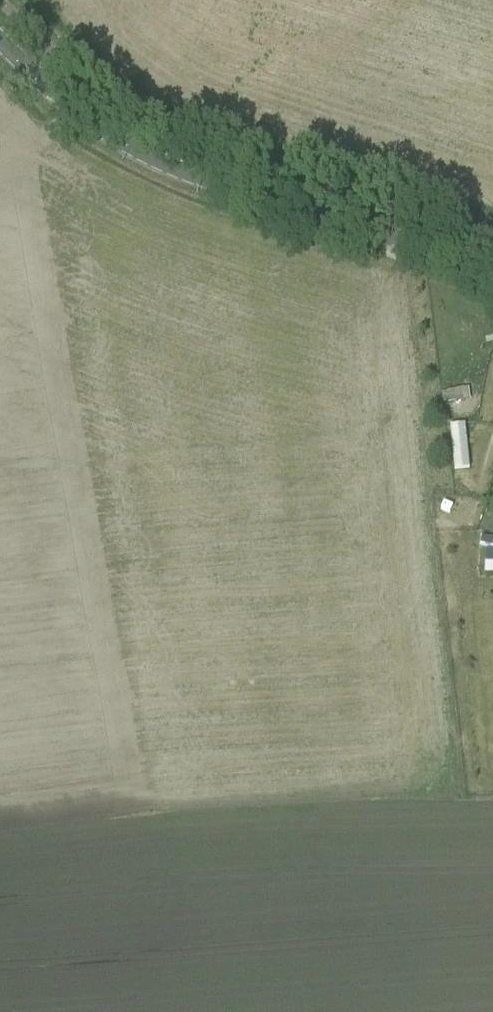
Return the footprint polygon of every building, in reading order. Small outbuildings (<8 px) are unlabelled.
[(466,389),(446,392),(448,405),(468,402),(466,389)]
